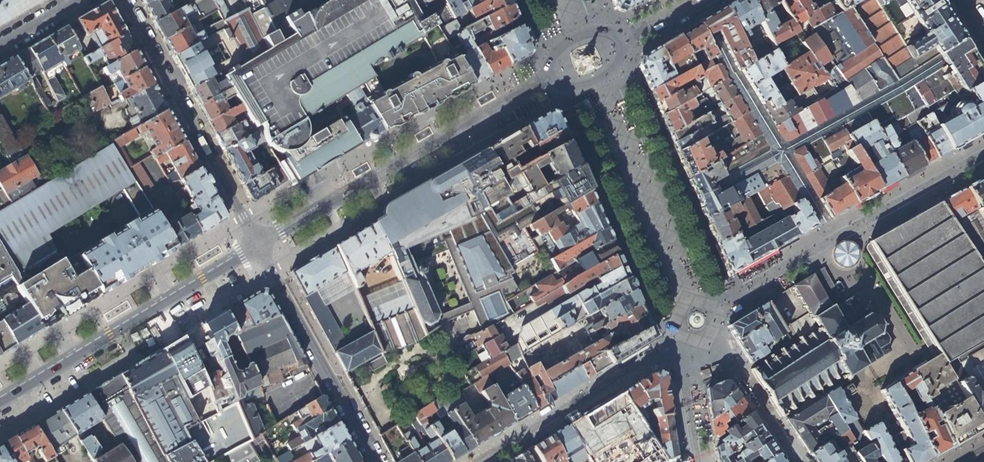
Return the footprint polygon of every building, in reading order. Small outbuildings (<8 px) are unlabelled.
[(14,18),(44,0),(4,0),(0,2),(0,26),(14,18)] [(144,5),(154,24),(173,13),(168,5),(175,1),(174,0),(152,0),(144,5)] [(217,10),(216,8),(211,0),(189,0),(190,2),(192,1),(200,15),(203,13),(205,17),(217,10)] [(265,146),(277,150),(285,151),(297,147),(304,141),(307,133),(306,123),(304,115),(330,99),(353,86),(375,74),(370,66),(421,37),(403,5),(400,0),(331,0),(302,15),(306,25),(296,31),(291,34),(279,41),(266,48),(257,55),(245,63),(247,67),(224,82),(229,89),(234,97),(239,106),(243,112),(248,120),(252,125),(257,133),(265,146)] [(247,11),(249,15),(263,8),(258,0),(241,0),(247,11)] [(263,8),(279,41),(291,34),(296,31),(281,0),(258,0),(263,8)] [(296,31),(306,25),(302,15),(297,4),(295,0),(281,0),(296,31)] [(302,15),(331,0),(305,0),(297,4),(302,15)] [(436,0),(411,0),(410,1),(417,11),(436,0)] [(460,0),(444,0),(447,5),(456,20),(462,16),(467,13),(487,0),(468,0),(469,1),(463,5),(460,0)] [(484,18),(511,2),(510,0),(487,0),(467,13),(468,16),(471,14),(474,18),(481,14),(484,18)] [(613,9),(618,12),(622,13),(642,4),(640,0),(609,0),(613,9)] [(769,44),(747,0),(739,0),(732,4),(723,9),(746,55),(769,44)] [(774,7),(774,6),(771,0),(747,0),(769,44),(770,47),(795,34),(794,32),(793,29),(789,22),(779,27),(776,22),(777,21),(775,16),(774,15),(772,15),(769,9),(774,7)] [(811,30),(839,14),(833,3),(822,9),(803,20),(791,0),(771,0),(774,6),(778,4),(789,22),(793,29),(806,22),(811,30)] [(803,20),(822,9),(817,0),(791,0),(803,20)] [(833,3),(839,14),(848,8),(859,3),(857,0),(837,0),(837,1),(833,3)] [(937,56),(961,41),(949,22),(935,0),(863,0),(859,3),(848,8),(889,72),(893,73),(897,81),(916,69),(910,61),(931,47),(937,56)] [(417,11),(410,1),(403,5),(421,37),(454,96),(474,85),(470,78),(459,61),(454,54),(452,51),(440,31),(431,16),(423,21),(417,11)] [(91,33),(100,48),(125,34),(107,2),(102,5),(85,15),(76,20),(86,36),(91,33)] [(200,20),(190,2),(181,8),(173,13),(154,24),(163,41),(183,30),(177,19),(182,17),(191,12),(196,22),(200,20)] [(489,25),(492,30),(516,15),(513,7),(511,2),(484,18),(477,23),(469,28),(463,31),(468,38),(489,25)] [(231,19),(222,4),(216,8),(217,10),(219,15),(222,21),(223,23),(231,19)] [(447,5),(431,16),(440,31),(456,20),(447,5)] [(778,14),(774,7),(769,9),(772,15),(774,15),(775,16),(778,14)] [(266,48),(279,41),(263,8),(249,15),(266,48)] [(846,88),(857,103),(880,91),(897,81),(893,73),(889,72),(848,8),(839,14),(811,30),(809,32),(814,38),(835,70),(844,84),(846,88)] [(746,55),(723,9),(717,12),(709,17),(716,32),(720,42),(731,63),(736,74),(750,66),(747,57),(746,55)] [(247,11),(231,19),(223,23),(227,29),(245,63),(257,55),(266,48),(249,15),(247,11)] [(474,18),(477,23),(484,18),(481,14),(474,18)] [(492,30),(471,44),(475,50),(488,42),(519,24),(518,20),(516,15),(492,30)] [(469,28),(462,16),(456,20),(463,31),(469,28)] [(188,27),(182,17),(177,19),(183,30),(188,27)] [(704,38),(716,32),(709,17),(704,20),(697,24),(704,38)] [(468,55),(459,61),(470,78),(474,85),(485,79),(491,76),(475,50),(471,44),(468,38),(463,31),(456,20),(440,31),(452,51),(461,45),(468,55)] [(192,24),(188,27),(183,30),(163,41),(168,50),(172,58),(220,32),(227,29),(223,23),(222,21),(197,34),(192,24)] [(501,48),(509,66),(519,60),(526,56),(529,47),(523,33),(519,24),(488,42),(494,51),(501,48)] [(694,68),(697,74),(717,65),(707,46),(704,38),(697,24),(688,29),(676,37),(694,68)] [(64,58),(77,50),(76,47),(64,28),(45,39),(63,69),(69,79),(74,76),(69,67),(71,65),(68,60),(65,60),(64,58)] [(220,32),(172,58),(180,71),(191,91),(216,75),(220,76),(224,82),(247,67),(245,63),(227,29),(220,32)] [(792,162),(790,158),(790,154),(800,148),(805,146),(808,143),(813,141),(817,139),(822,136),(826,134),(832,131),(838,127),(846,123),(859,115),(863,113),(868,110),(872,108),(877,105),(881,102),(886,100),(891,97),(896,94),(900,91),(906,88),(909,86),(915,83),(919,80),(924,77),(936,70),(941,67),(943,65),(964,52),(964,51),(965,51),(967,51),(968,51),(968,52),(969,52),(961,41),(937,56),(916,69),(897,81),(880,91),(857,103),(852,105),(847,108),(845,110),(838,113),(835,115),(830,118),(826,120),(819,124),(816,126),(810,129),(806,131),(804,132),(801,134),(798,136),(792,139),(783,143),(780,142),(776,135),(772,128),(762,113),(758,106),(751,95),(747,89),(742,82),(740,79),(737,78),(736,74),(731,63),(720,42),(716,32),(704,38),(707,46),(717,65),(720,71),(723,77),(724,79),(735,96),(739,103),(745,114),(748,119),(754,127),(759,136),(761,140),(767,148),(766,153),(761,156),(753,160),(748,163),(745,165),(734,171),(723,177),(713,183),(701,189),(697,187),(694,189),(691,191),(694,197),(699,209),(702,207),(705,206),(705,205),(705,204),(705,203),(706,202),(706,201),(707,201),(721,193),(734,185),(738,183),(746,179),(759,172),(773,164),(777,165),(784,177),(791,188),(799,201),(807,215),(814,227),(827,219),(816,201),(812,194),(806,184),(802,177),(798,171),(795,166),(792,162)] [(101,57),(106,66),(134,51),(129,42),(125,34),(100,48),(90,53),(82,58),(86,65),(101,57)] [(800,42),(798,39),(795,34),(770,47),(781,68),(807,53),(802,44),(800,42)] [(375,74),(353,86),(365,104),(380,128),(384,135),(410,120),(419,116),(454,96),(421,37),(370,66),(375,74)] [(642,77),(649,93),(694,68),(676,37),(640,59),(640,62),(638,69),(642,77)] [(814,38),(802,44),(807,53),(822,75),(835,70),(814,38)] [(50,77),(63,69),(45,39),(28,49),(40,73),(55,102),(61,98),(60,94),(50,77)] [(501,70),(509,66),(501,48),(494,51),(488,42),(475,50),(491,76),(501,70)] [(84,43),(76,47),(77,50),(82,58),(90,53),(84,43)] [(770,47),(769,44),(746,55),(747,57),(750,66),(736,74),(737,78),(740,79),(742,82),(747,89),(762,80),(772,74),(781,68),(770,47)] [(30,78),(40,73),(28,49),(13,58),(29,83),(42,105),(45,108),(48,106),(49,104),(46,100),(44,100),(33,81),(30,78)] [(115,71),(120,80),(143,68),(139,61),(134,51),(106,66),(101,69),(103,75),(106,76),(115,71)] [(962,93),(983,80),(983,75),(981,70),(969,52),(968,52),(968,51),(967,51),(965,51),(964,51),(964,52),(947,63),(950,68),(946,70),(962,93)] [(788,83),(770,93),(777,106),(810,88),(825,80),(822,75),(807,53),(781,68),(788,83)] [(29,83),(13,58),(9,60),(0,66),(0,96),(9,91),(12,93),(29,83)] [(706,82),(698,87),(700,93),(702,92),(724,79),(723,77),(720,71),(717,65),(697,74),(700,79),(701,78),(704,81),(705,81),(706,82)] [(919,80),(936,109),(962,93),(946,70),(943,65),(941,67),(936,70),(919,80)] [(121,97),(119,98),(120,102),(127,98),(152,84),(148,76),(143,68),(120,80),(112,85),(117,94),(120,95),(121,97)] [(694,68),(649,93),(651,99),(654,106),(696,81),(699,79),(700,79),(697,74),(694,68)] [(778,85),(772,74),(762,80),(768,91),(778,85)] [(191,91),(198,106),(229,89),(224,82),(220,76),(216,75),(191,91)] [(716,104),(711,106),(713,109),(718,106),(735,96),(724,79),(702,92),(705,97),(711,93),(716,102),(716,104)] [(770,93),(768,91),(762,80),(747,89),(751,95),(758,106),(763,103),(768,111),(777,106),(770,93)] [(828,84),(825,80),(810,88),(813,93),(828,84)] [(928,114),(936,109),(919,80),(915,83),(909,86),(926,111),(928,114)] [(962,93),(936,109),(928,114),(948,152),(951,150),(954,149),(983,132),(983,80),(962,93)] [(698,87),(697,85),(696,81),(654,106),(657,111),(659,117),(687,101),(691,99),(698,94),(700,93),(698,87)] [(127,121),(132,129),(134,127),(166,110),(159,97),(152,84),(127,98),(131,106),(123,110),(126,116),(129,119),(127,121)] [(836,89),(838,92),(846,88),(844,84),(836,89)] [(353,86),(330,99),(355,142),(359,148),(365,145),(367,144),(380,137),(384,135),(380,128),(365,104),(353,86)] [(915,117),(926,111),(909,86),(906,88),(900,91),(912,110),(915,117)] [(107,103),(101,91),(99,88),(84,96),(90,106),(92,105),(95,110),(107,103)] [(801,102),(805,108),(808,106),(817,101),(813,93),(810,88),(777,106),(768,111),(763,103),(758,106),(762,113),(772,128),(782,122),(791,117),(797,113),(796,110),(793,112),(791,109),(790,106),(795,106),(801,102)] [(852,105),(857,103),(846,88),(838,92),(847,108),(852,105)] [(223,104),(228,100),(234,97),(229,89),(198,106),(207,122),(228,112),(223,104)] [(907,113),(912,110),(900,91),(896,94),(891,97),(901,116),(903,115),(907,113)] [(835,94),(829,98),(838,113),(845,110),(847,108),(838,92),(835,94)] [(691,99),(694,104),(701,99),(698,94),(691,99)] [(724,115),(718,119),(715,121),(716,123),(711,126),(714,131),(724,126),(729,123),(745,114),(739,103),(735,96),(718,106),(724,115)] [(909,125),(903,115),(901,116),(891,97),(886,100),(881,102),(872,108),(883,127),(896,120),(901,130),(909,125)] [(110,107),(120,102),(119,98),(108,104),(110,107)] [(838,113),(829,98),(822,102),(820,100),(817,101),(825,113),(827,113),(830,118),(835,115),(838,113)] [(277,150),(265,146),(279,166),(289,182),(300,175),(309,170),(355,142),(330,99),(304,115),(306,123),(307,133),(304,141),(297,147),(285,151),(277,150)] [(690,106),(687,101),(659,117),(660,120),(661,122),(680,112),(687,124),(712,109),(713,109),(711,106),(710,106),(705,103),(702,99),(701,99),(694,104),(690,106)] [(233,109),(228,100),(223,104),(228,112),(233,109)] [(817,101),(808,106),(819,124),(826,120),(830,118),(827,113),(825,113),(817,101)] [(47,113),(45,108),(42,105),(37,108),(40,113),(35,116),(36,119),(47,113)] [(231,118),(243,112),(239,106),(233,109),(228,112),(207,122),(215,136),(236,126),(231,118)] [(819,124),(808,106),(805,108),(800,111),(810,129),(816,126),(819,124)] [(874,132),(883,127),(872,108),(868,110),(863,113),(874,132)] [(670,142),(672,146),(704,127),(710,125),(711,126),(716,123),(715,121),(718,119),(712,109),(687,124),(667,135),(670,142)] [(153,159),(155,157),(183,141),(175,125),(166,110),(134,127),(139,134),(143,132),(153,149),(149,151),(153,159)] [(907,113),(913,123),(914,123),(918,120),(916,118),(915,117),(912,110),(907,113)] [(810,129),(800,111),(797,113),(791,117),(801,134),(804,132),(806,131),(810,129)] [(680,112),(661,122),(663,126),(664,129),(666,133),(667,135),(687,124),(680,112)] [(878,139),(874,132),(863,113),(859,115),(846,123),(838,127),(851,148),(854,152),(865,146),(868,150),(874,146),(873,142),(878,139)] [(536,119),(519,129),(530,147),(561,129),(559,123),(557,118),(545,114),(536,119)] [(748,119),(745,114),(729,123),(731,128),(733,131),(733,133),(734,136),(737,137),(732,140),(737,149),(740,147),(759,136),(754,127),(748,119)] [(914,123),(935,159),(944,154),(948,152),(928,114),(918,120),(914,123)] [(801,134),(791,117),(782,122),(792,139),(798,136),(801,134)] [(0,119),(0,147),(3,152),(9,155),(19,149),(0,119)] [(240,132),(252,125),(248,120),(236,126),(215,136),(222,150),(244,139),(240,132)] [(792,139),(782,122),(772,128),(776,135),(780,142),(783,143),(792,139)] [(929,162),(935,159),(914,123),(913,123),(909,125),(901,130),(903,134),(922,166),(929,162)] [(673,149),(675,154),(714,131),(711,126),(710,125),(704,127),(672,146),(673,149)] [(728,134),(726,131),(724,126),(714,131),(675,154),(677,158),(682,169),(686,179),(715,162),(737,149),(732,140),(712,152),(710,149),(711,148),(713,147),(714,146),(714,143),(728,134)] [(826,134),(840,154),(844,152),(851,148),(838,127),(832,131),(826,134)] [(891,141),(883,127),(874,132),(878,139),(900,179),(908,174),(918,169),(922,166),(903,134),(891,141)] [(136,136),(132,129),(125,132),(130,140),(136,136)] [(508,192),(513,189),(508,179),(514,175),(520,185),(526,196),(578,166),(574,157),(570,148),(567,141),(513,171),(507,161),(530,147),(519,129),(500,141),(484,150),(495,168),(491,170),(504,194),(505,197),(509,195),(508,192)] [(513,171),(567,141),(564,134),(561,129),(530,147),(507,161),(513,171)] [(120,145),(130,140),(125,132),(121,135),(110,142),(112,144),(114,148),(120,145)] [(817,139),(827,155),(830,160),(840,154),(826,134),(822,136),(817,139)] [(740,147),(748,163),(753,160),(761,156),(766,153),(767,148),(761,140),(759,136),(740,147)] [(249,137),(244,139),(222,150),(242,185),(259,177),(254,165),(253,166),(247,153),(254,150),(249,137)] [(818,159),(827,155),(817,139),(813,141),(808,143),(818,159)] [(865,146),(854,152),(878,191),(892,183),(900,179),(878,139),(873,142),(874,146),(868,150),(865,146)] [(172,165),(176,173),(179,179),(198,168),(191,154),(183,141),(155,157),(159,164),(168,158),(172,165)] [(818,159),(808,143),(805,146),(800,148),(800,150),(806,159),(813,171),(816,169),(821,165),(818,159)] [(0,210),(0,247),(16,275),(21,272),(54,253),(51,247),(49,239),(46,234),(121,189),(137,216),(60,263),(70,279),(85,272),(99,296),(135,274),(153,263),(176,249),(164,229),(160,222),(157,218),(145,199),(127,169),(114,148),(112,144),(47,183),(46,182),(34,189),(10,204),(0,210)] [(132,166),(120,145),(114,148),(127,169),(132,166)] [(745,165),(748,163),(740,147),(737,149),(715,162),(686,179),(689,185),(691,191),(694,189),(697,187),(701,189),(713,183),(723,177),(734,171),(745,165)] [(790,154),(790,158),(792,162),(795,166),(806,159),(800,150),(800,148),(790,154)] [(838,177),(842,184),(853,205),(869,196),(878,191),(854,152),(851,148),(844,152),(852,165),(850,166),(852,169),(838,177)] [(466,209),(457,212),(460,220),(480,266),(482,274),(486,281),(508,270),(534,255),(522,230),(510,206),(505,197),(504,194),(491,170),(495,168),(484,150),(470,158),(455,167),(467,191),(473,205),(466,208),(466,209)] [(1,191),(10,204),(34,189),(28,179),(35,175),(23,156),(0,172),(0,189),(1,191)] [(162,170),(172,165),(168,158),(159,164),(162,170)] [(813,171),(806,159),(795,166),(798,171),(802,177),(813,171)] [(829,161),(821,165),(816,169),(824,181),(836,174),(829,161)] [(702,207),(699,209),(701,213),(703,219),(707,217),(745,198),(756,192),(767,187),(784,177),(777,165),(773,164),(759,172),(746,179),(738,183),(734,185),(721,193),(707,201),(706,201),(706,202),(705,203),(705,204),(705,205),(705,206),(702,207)] [(259,177),(242,185),(249,198),(249,199),(250,200),(252,201),(255,201),(257,201),(270,192),(289,182),(279,166),(259,177)] [(522,230),(527,227),(589,191),(585,182),(580,171),(578,166),(526,196),(520,200),(514,203),(510,206),(522,230)] [(443,174),(428,182),(438,208),(443,219),(450,216),(457,212),(466,209),(463,204),(459,196),(467,191),(455,167),(443,174)] [(185,212),(187,216),(198,235),(223,221),(224,215),(208,186),(198,168),(179,179),(190,200),(187,202),(187,205),(190,209),(185,212)] [(812,194),(816,201),(827,193),(827,192),(828,189),(825,184),(823,185),(821,182),(824,181),(816,169),(813,171),(802,177),(806,184),(812,194)] [(169,182),(179,179),(176,173),(166,176),(169,182)] [(513,189),(520,185),(514,175),(508,179),(513,189)] [(767,187),(756,192),(765,210),(769,217),(799,201),(791,188),(784,177),(767,187)] [(964,189),(983,225),(983,177),(983,178),(975,183),(964,189)] [(419,268),(415,270),(415,273),(414,274),(407,258),(443,242),(481,332),(489,329),(481,315),(502,303),(517,294),(506,275),(510,273),(508,270),(486,281),(482,274),(480,266),(460,220),(446,227),(443,219),(438,208),(428,182),(421,186),(413,191),(416,198),(409,202),(391,213),(387,215),(372,224),(386,252),(387,255),(386,256),(400,282),(401,281),(402,283),(407,294),(413,309),(425,335),(442,324),(420,275),(422,274),(423,269),(419,268)] [(842,184),(827,193),(816,201),(827,219),(842,211),(848,208),(853,205),(842,184)] [(964,189),(951,196),(943,200),(937,204),(956,231),(975,260),(983,254),(983,225),(964,189)] [(0,192),(0,210),(10,204),(1,191),(0,192)] [(459,196),(463,204),(466,209),(466,208),(473,205),(467,191),(459,196)] [(536,238),(544,234),(594,204),(589,191),(527,227),(530,233),(532,232),(536,238)] [(154,194),(145,199),(157,218),(167,213),(160,201),(159,202),(154,194)] [(512,200),(509,195),(505,197),(510,206),(514,203),(512,200)] [(758,224),(745,198),(707,217),(703,219),(705,222),(708,229),(712,239),(715,245),(738,235),(758,224)] [(715,245),(715,246),(717,250),(721,258),(725,268),(728,275),(730,274),(782,244),(794,238),(805,232),(814,227),(807,215),(799,201),(769,217),(758,224),(738,235),(715,245)] [(544,234),(550,245),(599,216),(597,210),(594,204),(544,234)] [(938,356),(943,364),(983,339),(983,273),(977,262),(975,260),(956,231),(937,204),(867,243),(869,245),(938,356)] [(446,227),(460,220),(457,212),(450,216),(443,219),(446,227)] [(169,216),(167,213),(157,218),(160,222),(169,216)] [(187,216),(164,229),(176,249),(189,241),(198,235),(187,216)] [(558,249),(561,253),(605,228),(602,221),(599,216),(550,245),(547,247),(550,253),(558,249)] [(373,262),(386,252),(372,224),(354,235),(334,247),(346,273),(354,291),(358,290),(358,287),(363,285),(356,274),(366,267),(367,269),(375,264),(373,262)] [(570,258),(572,262),(610,240),(607,234),(605,228),(561,253),(553,258),(547,261),(554,273),(561,268),(559,264),(563,262),(568,259),(570,258)] [(530,305),(560,287),(616,254),(613,246),(610,240),(572,262),(571,263),(575,269),(550,284),(547,277),(530,286),(534,293),(526,298),(530,305)] [(938,356),(869,245),(864,248),(865,251),(933,359),(938,356)] [(8,293),(16,289),(23,301),(24,303),(41,332),(52,325),(75,311),(99,296),(85,272),(70,279),(60,263),(54,253),(21,272),(16,275),(0,247),(0,296),(8,293)] [(316,290),(346,273),(334,247),(322,253),(308,262),(290,273),(300,292),(303,297),(316,290)] [(550,253),(553,258),(561,253),(558,249),(550,253)] [(593,277),(595,281),(622,266),(620,263),(617,256),(616,254),(560,287),(565,295),(578,288),(581,284),(593,277)] [(975,260),(977,262),(983,273),(983,254),(975,260)] [(519,328),(515,346),(519,355),(560,332),(554,322),(627,279),(625,275),(623,269),(622,266),(595,281),(597,285),(585,292),(581,293),(519,328)] [(822,270),(817,274),(812,277),(811,276),(791,288),(792,291),(793,290),(798,297),(797,298),(798,300),(799,299),(803,307),(802,307),(803,309),(804,308),(808,315),(790,326),(798,338),(796,339),(799,343),(792,348),(792,346),(789,348),(790,350),(783,354),(780,351),(778,352),(780,356),(774,360),(773,359),(770,357),(760,364),(763,368),(758,371),(757,370),(755,371),(753,369),(751,371),(780,418),(785,415),(783,412),(789,408),(791,412),(793,410),(791,407),(798,403),(799,404),(802,403),(801,401),(807,396),(810,400),(812,398),(810,395),(817,390),(818,392),(820,390),(819,388),(824,385),(826,388),(828,386),(826,382),(832,378),(833,381),(836,379),(834,376),(842,372),(843,375),(840,377),(842,380),(845,378),(848,382),(851,380),(849,376),(862,368),(863,369),(866,367),(866,366),(889,352),(886,345),(887,339),(884,334),(879,333),(879,329),(886,327),(885,325),(880,327),(876,321),(880,313),(878,312),(874,319),(868,317),(870,314),(870,313),(870,311),(870,310),(866,304),(860,305),(856,298),(857,296),(855,295),(854,297),(849,300),(848,300),(846,300),(847,302),(832,311),(830,307),(829,307),(827,303),(838,298),(822,270)] [(325,306),(354,291),(346,273),(316,290),(325,306)] [(234,274),(227,277),(233,286),(239,283),(234,274)] [(630,285),(627,279),(554,322),(560,332),(582,320),(632,291),(630,285)] [(358,301),(364,312),(407,294),(402,283),(358,301)] [(15,305),(23,301),(16,289),(8,293),(15,305)] [(242,301),(254,326),(278,315),(263,289),(242,301)] [(325,306),(316,290),(303,297),(318,324),(321,322),(322,325),(319,327),(334,353),(357,341),(353,334),(344,340),(325,306)] [(591,333),(598,329),(600,328),(639,306),(636,299),(634,296),(632,291),(582,320),(560,332),(519,355),(522,361),(526,369),(536,364),(540,373),(598,342),(591,333)] [(364,312),(370,327),(413,309),(407,294),(364,312)] [(254,326),(242,301),(220,314),(232,336),(254,326)] [(0,322),(14,348),(21,344),(27,340),(41,332),(24,303),(16,307),(18,310),(0,322)] [(481,315),(489,329),(501,322),(512,315),(502,303),(481,315)] [(766,354),(762,347),(769,344),(785,334),(767,303),(760,307),(750,313),(742,318),(738,321),(726,328),(740,349),(750,365),(766,354)] [(600,333),(598,329),(591,333),(598,342),(540,373),(546,387),(577,368),(585,365),(602,355),(609,351),(648,328),(643,316),(640,309),(640,307),(639,306),(600,328),(602,330),(603,329),(603,331),(602,334),(602,335),(600,337),(598,334),(600,333)] [(418,340),(425,335),(413,309),(370,327),(373,332),(382,353),(383,354),(389,351),(390,353),(396,350),(395,348),(402,347),(402,349),(408,346),(407,345),(409,344),(413,342),(414,344),(419,342),(418,340)] [(250,407),(248,408),(243,407),(240,401),(242,397),(258,388),(257,385),(254,379),(232,336),(220,314),(201,327),(215,359),(220,370),(230,394),(234,404),(250,440),(260,434),(264,432),(252,407),(250,407)] [(254,326),(232,336),(254,379),(284,366),(286,372),(305,364),(278,315),(254,326)] [(6,353),(14,348),(0,322),(0,357),(6,353)] [(210,361),(215,359),(201,327),(193,332),(183,338),(196,363),(199,370),(205,367),(199,353),(204,351),(210,361)] [(651,335),(648,328),(609,351),(616,362),(653,339),(651,335)] [(474,344),(477,349),(495,338),(489,329),(481,332),(473,336),(476,342),(474,344)] [(363,364),(367,361),(382,353),(373,332),(357,341),(334,353),(345,374),(363,364)] [(473,351),(481,365),(502,353),(506,351),(501,342),(498,337),(495,338),(477,349),(473,351)] [(980,429),(983,426),(983,339),(943,364),(980,429)] [(519,362),(522,361),(519,355),(515,346),(506,351),(502,353),(508,364),(516,358),(519,362)] [(184,431),(197,423),(175,381),(172,376),(159,351),(152,354),(144,360),(119,375),(156,446),(165,461),(176,461),(185,457),(188,461),(204,461),(184,431)] [(215,372),(210,361),(204,351),(199,353),(205,367),(210,375),(215,372)] [(609,351),(602,355),(609,366),(612,364),(616,362),(609,351)] [(367,361),(371,368),(385,360),(383,354),(382,353),(367,361)] [(485,378),(508,364),(502,353),(481,365),(468,373),(463,375),(469,387),(473,385),(485,378)] [(601,371),(609,366),(602,355),(585,365),(591,377),(601,371)] [(980,429),(943,364),(938,356),(933,359),(931,361),(930,361),(929,362),(926,364),(910,373),(920,393),(924,403),(936,420),(948,448),(957,442),(970,435),(974,432),(980,429)] [(455,361),(463,375),(468,373),(460,358),(455,361)] [(387,363),(385,360),(371,368),(373,371),(379,367),(387,363)] [(546,387),(540,373),(536,364),(526,369),(529,376),(543,406),(549,403),(553,400),(546,387)] [(585,365),(577,368),(584,381),(588,379),(591,377),(585,365)] [(511,370),(520,386),(534,411),(539,409),(543,406),(529,376),(524,379),(517,367),(511,370)] [(577,368),(546,387),(553,400),(573,388),(584,381),(577,368)] [(215,402),(230,394),(220,370),(215,372),(210,375),(203,378),(205,383),(214,407),(217,405),(215,402)] [(634,384),(648,406),(656,419),(670,416),(668,402),(665,387),(663,376),(662,373),(661,371),(658,370),(656,371),(648,376),(634,384)] [(922,411),(908,419),(929,459),(941,452),(948,448),(936,420),(924,403),(920,393),(910,373),(892,385),(897,397),(909,391),(918,408),(922,411)] [(175,374),(172,376),(175,381),(197,423),(184,431),(204,461),(214,461),(218,460),(229,453),(246,443),(250,440),(234,404),(217,413),(214,407),(205,383),(194,386),(189,377),(184,377),(179,380),(175,374)] [(119,375),(103,384),(86,394),(101,419),(105,425),(113,438),(117,445),(128,461),(165,461),(156,446),(119,375)] [(478,394),(480,393),(490,386),(485,378),(473,385),(478,394)] [(705,392),(707,405),(733,392),(727,383),(705,392)] [(640,410),(648,406),(634,384),(628,388),(620,393),(646,432),(651,429),(652,428),(648,421),(646,421),(640,410)] [(929,459),(908,419),(902,408),(897,397),(892,385),(880,392),(902,432),(892,437),(905,461),(924,461),(929,459)] [(467,412),(460,403),(450,410),(474,448),(484,442),(490,439),(503,431),(513,425),(498,400),(490,386),(480,393),(488,405),(487,408),(468,419),(466,417),(467,412)] [(520,386),(498,400),(513,425),(526,417),(534,411),(520,386)] [(854,454),(858,461),(877,461),(861,433),(858,427),(836,388),(824,396),(843,428),(847,426),(858,445),(861,451),(854,454)] [(707,405),(709,421),(739,400),(733,392),(707,405)] [(654,445),(650,439),(646,432),(620,393),(608,401),(597,407),(581,417),(609,461),(665,461),(654,445)] [(101,419),(86,394),(80,398),(73,402),(59,410),(75,435),(93,461),(128,461),(117,445),(98,457),(95,452),(99,449),(91,436),(89,438),(84,430),(101,419)] [(440,396),(430,403),(434,410),(439,417),(445,413),(450,410),(460,403),(454,395),(443,402),(440,396)] [(294,431),(295,430),(330,409),(325,401),(323,396),(303,408),(308,414),(302,418),(290,425),(294,431)] [(798,438),(809,455),(846,432),(843,428),(824,396),(787,421),(798,438)] [(716,436),(717,438),(750,415),(744,407),(739,400),(709,421),(712,438),(716,436)] [(423,418),(434,410),(430,403),(413,414),(420,423),(420,424),(425,421),(423,418)] [(298,411),(302,418),(308,414),(303,408),(298,411)] [(290,452),(303,444),(338,423),(334,416),(330,409),(295,430),(299,437),(299,438),(286,446),(290,452)] [(61,443),(75,435),(59,410),(56,412),(47,418),(33,426),(49,451),(61,443)] [(443,424),(448,432),(463,455),(469,451),(474,448),(450,410),(445,413),(450,420),(443,424)] [(412,427),(420,423),(413,414),(406,419),(412,427)] [(714,451),(721,449),(722,449),(723,449),(724,449),(724,450),(725,450),(738,438),(742,435),(743,436),(758,426),(750,415),(717,438),(716,436),(712,438),(714,451)] [(654,445),(665,461),(668,461),(677,456),(672,427),(670,416),(656,419),(660,441),(654,445)] [(581,417),(576,421),(567,426),(586,457),(589,461),(609,461),(581,417)] [(424,446),(434,461),(451,461),(427,423),(425,421),(420,424),(422,427),(430,439),(433,439),(434,440),(424,446)] [(427,423),(451,461),(452,461),(458,458),(463,455),(448,432),(440,437),(437,433),(439,432),(440,430),(435,422),(432,424),(430,421),(427,423)] [(327,454),(348,441),(338,423),(303,444),(309,455),(297,461),(313,461),(327,454)] [(415,432),(422,427),(420,424),(420,423),(412,427),(415,432)] [(861,433),(877,461),(897,461),(878,424),(861,433)] [(106,442),(113,438),(105,425),(99,429),(106,442)] [(53,456),(49,451),(33,426),(25,430),(14,437),(24,454),(37,446),(38,447),(41,447),(37,450),(44,461),(53,456)] [(586,457),(567,426),(559,431),(550,437),(565,461),(578,461),(586,457)] [(715,461),(720,461),(729,456),(731,455),(736,451),(763,434),(760,430),(758,426),(743,436),(742,435),(738,438),(725,450),(724,450),(724,449),(723,449),(722,449),(721,449),(714,451),(715,461)] [(655,434),(651,429),(646,432),(650,439),(654,437),(655,434)] [(413,453),(418,461),(434,461),(424,446),(416,451),(415,449),(418,447),(418,445),(409,431),(402,435),(413,453)] [(809,455),(814,461),(858,461),(854,454),(850,448),(854,446),(846,432),(809,455)] [(731,455),(729,456),(731,459),(732,461),(740,461),(768,442),(765,438),(763,434),(736,451),(739,455),(738,457),(734,460),(731,455)] [(27,459),(24,454),(14,437),(7,441),(0,445),(0,449),(8,461),(10,461),(11,461),(23,461),(27,459)] [(556,461),(565,461),(550,437),(548,438),(546,439),(540,443),(532,447),(541,461),(550,461),(555,459),(556,461)] [(332,461),(358,461),(359,461),(348,441),(327,454),(332,461)] [(740,461),(766,461),(777,455),(768,442),(740,461)] [(246,443),(229,453),(218,460),(220,461),(243,461),(244,461),(245,461),(259,461),(246,443)] [(526,451),(534,461),(541,461),(532,447),(526,451)] [(526,451),(518,456),(509,461),(534,461),(526,451)] [(398,461),(418,461),(413,453),(398,461)]
